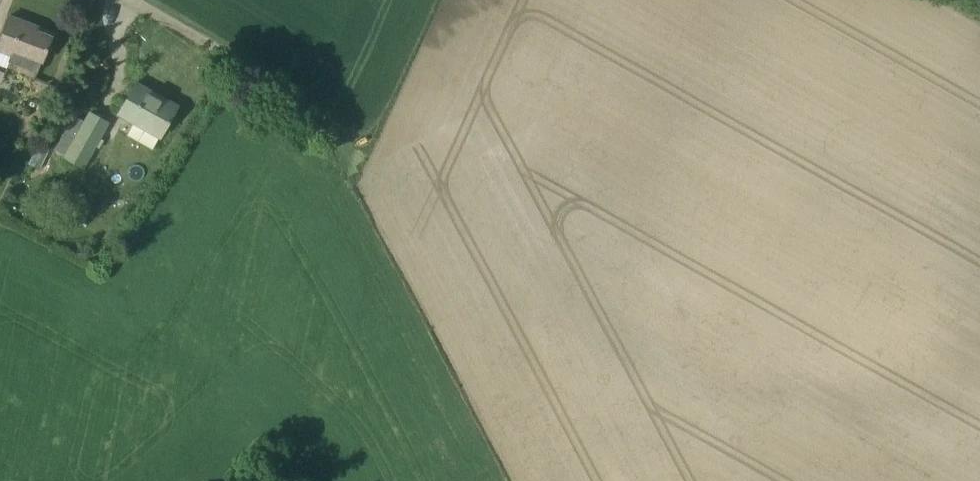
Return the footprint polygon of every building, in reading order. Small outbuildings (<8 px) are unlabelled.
[(52,35),(50,34),(52,30),(10,14),(0,39),(0,50),(10,54),(8,60),(37,71),(41,61),(42,61),(52,35)] [(160,137),(178,104),(136,81),(118,113),(160,137)] [(83,167),(109,122),(89,111),(64,156),(83,167)]
